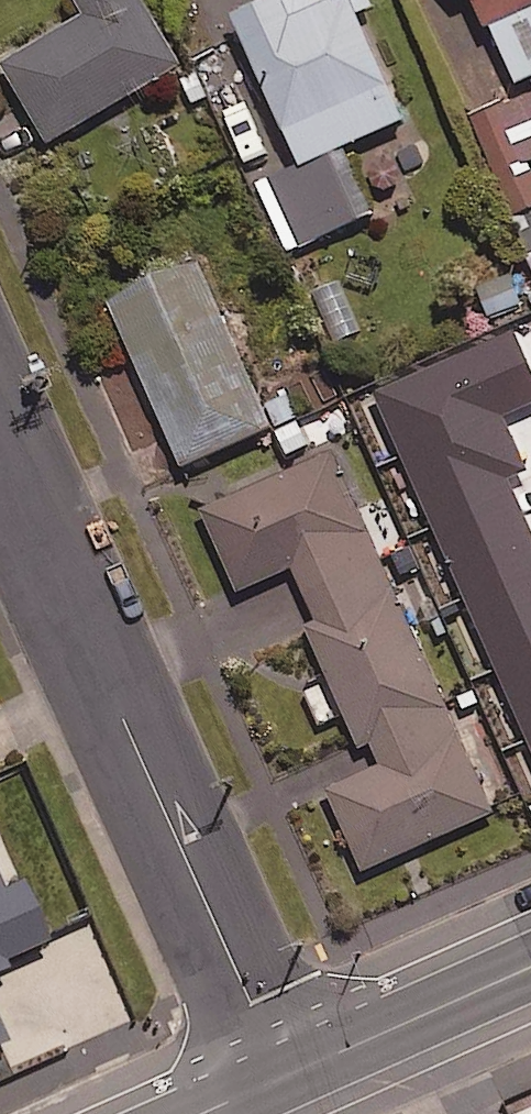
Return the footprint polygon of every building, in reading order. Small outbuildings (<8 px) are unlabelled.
[(141,0),(72,0),(79,12),(0,57),(0,61),(44,137),(176,61),(141,0)] [(373,0),(247,0),(228,9),(248,54),(208,72),(261,187),(270,183),(296,243),(369,210),(338,142),(400,115),(353,11),(374,2),(373,0)] [(516,79),(530,71),(530,0),(476,0),(516,79)] [(530,160),(530,82),(464,112),(512,218),(530,209),(530,168),(528,161),(530,160)] [(512,218),(530,262),(530,209),(512,218)] [(268,421),(190,250),(101,291),(180,462),(268,421)] [(278,568),(366,767),(324,787),(360,866),(491,808),(332,449),(202,507),(238,586),(278,568)] [(513,499),(501,469),(400,511),(437,600),(505,572),(481,513),(513,499)] [(501,630),(530,698),(530,616),(501,630)] [(10,903),(0,880),(0,908),(10,903)] [(84,946),(52,880),(21,896),(52,961),(84,946)]
